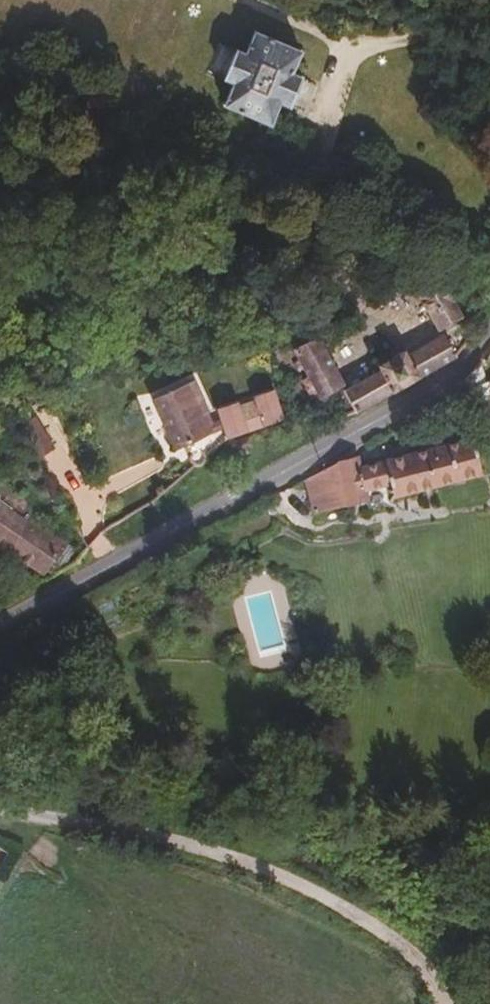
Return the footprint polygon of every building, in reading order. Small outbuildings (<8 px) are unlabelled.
[(238,57),(228,53),(215,84),(224,87),(215,110),(261,130),(272,107),(281,110),(293,81),(285,78),(295,55),(248,34),(238,57)] [(215,84),(228,53),(212,47),(200,77),(215,84)] [(481,269),(489,281),(489,263),(481,269)] [(437,329),(454,319),(458,316),(433,269),(407,282),(434,330),(437,329)] [(452,355),(465,341),(454,319),(437,329),(441,334),(452,355)] [(340,419),(452,355),(441,334),(405,355),(401,350),(369,367),(372,373),(338,393),(335,390),(338,387),(328,371),(331,369),(323,355),(319,357),(310,340),(285,353),(292,365),(284,368),(290,379),(296,376),(302,384),(296,387),(306,405),(327,394),(340,419)] [(472,386),(466,372),(457,383),(460,393),(472,386)] [(482,386),(489,409),(489,383),(482,386)] [(190,468),(192,471),(200,469),(202,459),(215,448),(201,419),(207,416),(192,384),(151,403),(175,453),(186,449),(190,455),(186,464),(190,468)] [(297,428),(294,420),(285,421),(281,402),(274,403),(273,398),(254,403),(255,409),(235,414),(234,409),(216,414),(223,441),(248,435),(276,429),(297,428)] [(469,414),(476,431),(487,427),(480,409),(469,414)] [(321,417),(294,420),(297,428),(325,425),(321,417)] [(53,456),(35,422),(18,430),(36,464),(53,456)] [(249,451),(246,439),(222,445),(226,471),(236,469),(235,455),(249,451)] [(422,453),(432,489),(479,476),(470,440),(422,453)] [(353,460),(316,475),(328,512),(364,504),(361,492),(387,485),(391,500),(432,489),(422,453),(356,470),(353,460)] [(17,514),(0,506),(0,544),(12,550),(24,530),(17,514)] [(277,506),(263,513),(283,526),(286,524),(277,506)] [(71,538),(17,514),(24,530),(12,550),(56,569),(71,538)]
